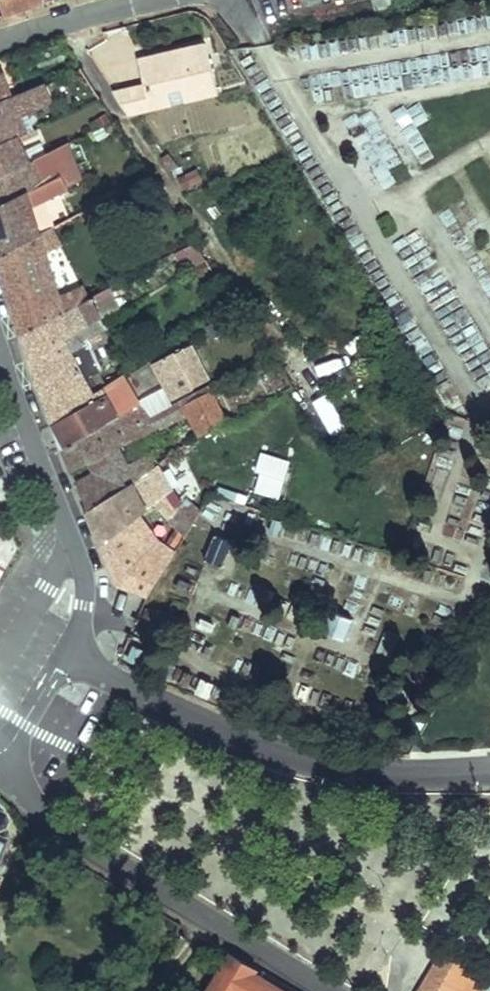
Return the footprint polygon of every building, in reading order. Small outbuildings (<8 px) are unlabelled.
[(53,0),(0,0),(0,13),(2,18),(26,9),(27,6),(32,5),(35,7),(53,1),(53,0)] [(204,34),(136,51),(142,77),(110,84),(127,108),(171,98),(167,83),(181,80),(184,94),(217,86),(204,34)] [(0,72),(0,103),(11,99),(0,72)] [(20,117),(51,105),(44,86),(11,99),(0,103),(0,144),(25,133),(20,117)] [(39,140),(34,129),(25,133),(0,144),(0,177),(29,163),(21,147),(39,140)] [(70,143),(29,163),(0,177),(0,208),(64,175),(69,189),(85,182),(70,143)] [(32,205),(69,189),(64,175),(0,208),(0,256),(42,234),(32,205)] [(46,253),(62,246),(53,229),(42,234),(0,256),(0,257),(24,335),(105,291),(100,282),(61,298),(46,253)] [(211,261),(198,241),(177,252),(189,273),(211,261)] [(72,359),(64,338),(105,316),(121,307),(111,288),(105,291),(24,335),(38,377),(72,359)] [(93,400),(91,394),(85,377),(99,369),(85,339),(110,327),(105,316),(64,338),(72,359),(38,377),(54,421),(93,400)] [(156,361),(176,396),(197,384),(196,382),(213,373),(195,342),(178,351),(177,349),(156,361)] [(151,413),(123,373),(91,394),(93,400),(54,421),(63,445),(115,417),(120,428),(151,413)] [(217,422),(201,388),(160,408),(151,413),(157,426),(183,413),(193,433),(217,422)] [(329,440),(346,432),(327,393),(310,401),(329,440)] [(135,480),(154,466),(146,454),(141,456),(138,456),(137,453),(131,451),(127,450),(120,452),(117,446),(157,426),(151,413),(120,428),(115,417),(63,445),(72,468),(87,461),(98,456),(101,463),(94,474),(78,482),(90,511),(135,480)] [(191,452),(188,442),(181,447),(184,455),(191,452)] [(258,454),(251,495),(282,501),(289,460),(258,454)] [(87,461),(94,474),(101,463),(98,456),(87,461)] [(103,544),(145,509),(135,480),(90,511),(103,544)] [(185,537),(200,510),(185,499),(176,509),(161,492),(151,504),(160,513),(165,519),(164,521),(172,527),(185,537)] [(148,598),(175,554),(161,546),(150,538),(143,526),(160,513),(151,504),(145,509),(103,544),(120,585),(148,598)] [(325,557),(330,537),(276,524),(271,544),(325,557)] [(172,527),(161,546),(175,554),(185,537),(172,527)] [(7,565),(19,545),(0,533),(0,560),(7,565)] [(216,567),(224,540),(204,534),(197,561),(216,567)] [(346,644),(355,622),(340,617),(331,638),(346,644)] [(230,957),(207,990),(279,990),(230,957)]
